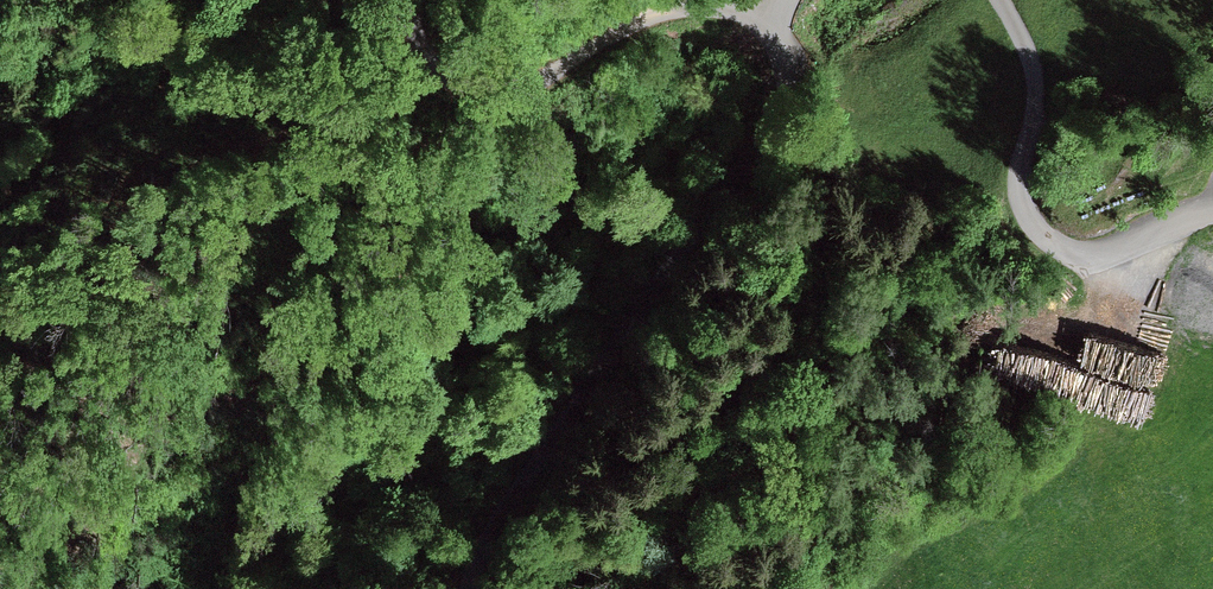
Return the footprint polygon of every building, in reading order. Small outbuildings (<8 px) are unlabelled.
[(997,356),(1018,374),(1029,362),(1009,344),(997,356)]
